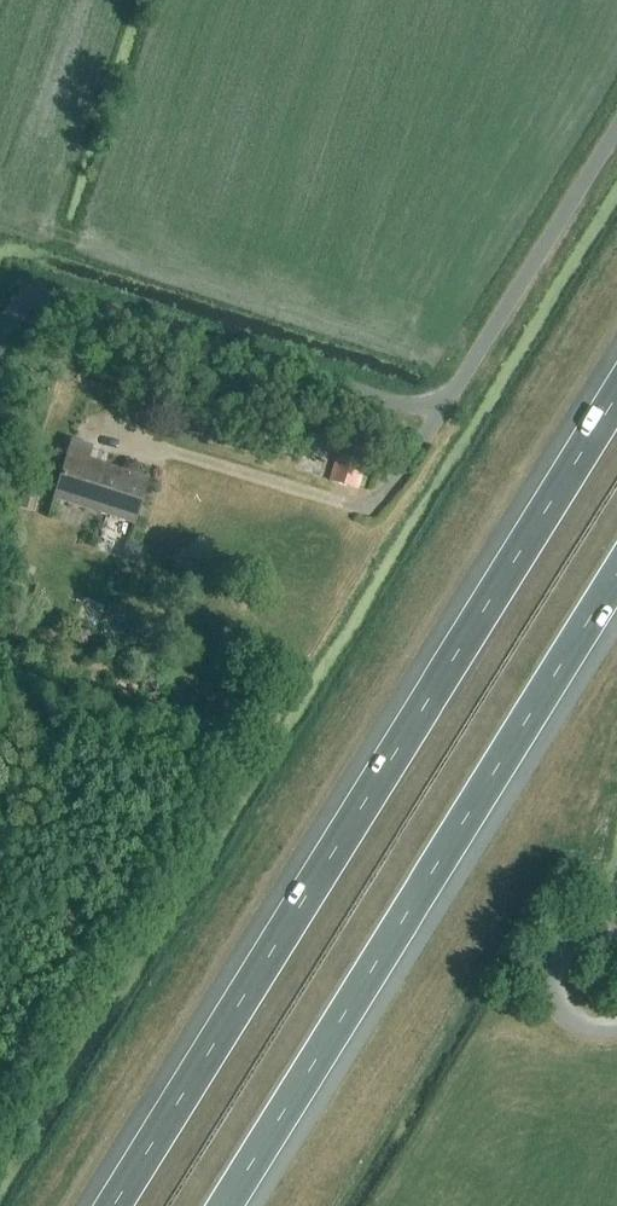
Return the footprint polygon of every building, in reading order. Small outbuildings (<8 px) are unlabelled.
[(135,524),(149,480),(106,467),(105,470),(87,465),(93,448),(73,442),(55,499),(135,524)] [(358,488),(370,451),(342,443),(331,479),(358,488)]
